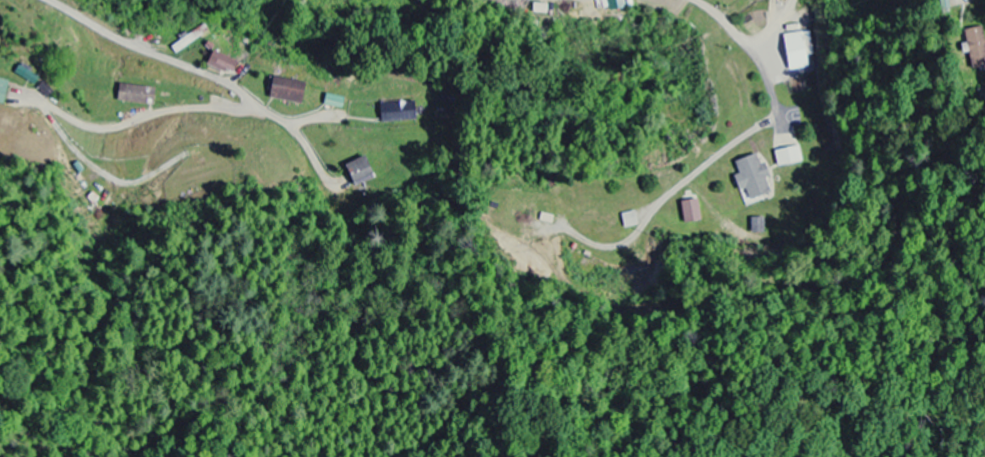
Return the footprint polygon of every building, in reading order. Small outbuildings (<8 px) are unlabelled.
[(607,12),(625,10),(624,0),(605,0),(607,12)] [(942,14),(951,13),(949,0),(939,0),(942,14)] [(961,46),(962,55),(969,54),(971,68),(984,67),(984,43),(983,29),(964,31),(966,45),(961,46)] [(811,70),(810,56),(815,56),(814,34),(785,36),(787,71),(811,70)] [(233,77),(238,64),(212,52),(206,65),(233,77)] [(302,104),(305,84),(271,80),(269,101),(302,104)] [(0,81),(0,105),(2,106),(8,83),(0,81)] [(154,90),(118,86),(116,102),(152,106),(154,90)] [(323,106),(342,111),(344,100),(325,95),(323,106)] [(380,123),(416,121),(415,104),(379,106),(380,123)] [(801,165),(799,149),(774,152),(776,168),(801,165)] [(734,163),(738,176),(733,177),(738,193),(742,191),(746,203),(769,195),(764,180),(768,179),(764,165),(759,166),(756,156),(734,163)] [(346,166),(354,189),(374,182),(366,158),(346,166)] [(702,222),(697,200),(681,204),(686,226),(702,222)]
